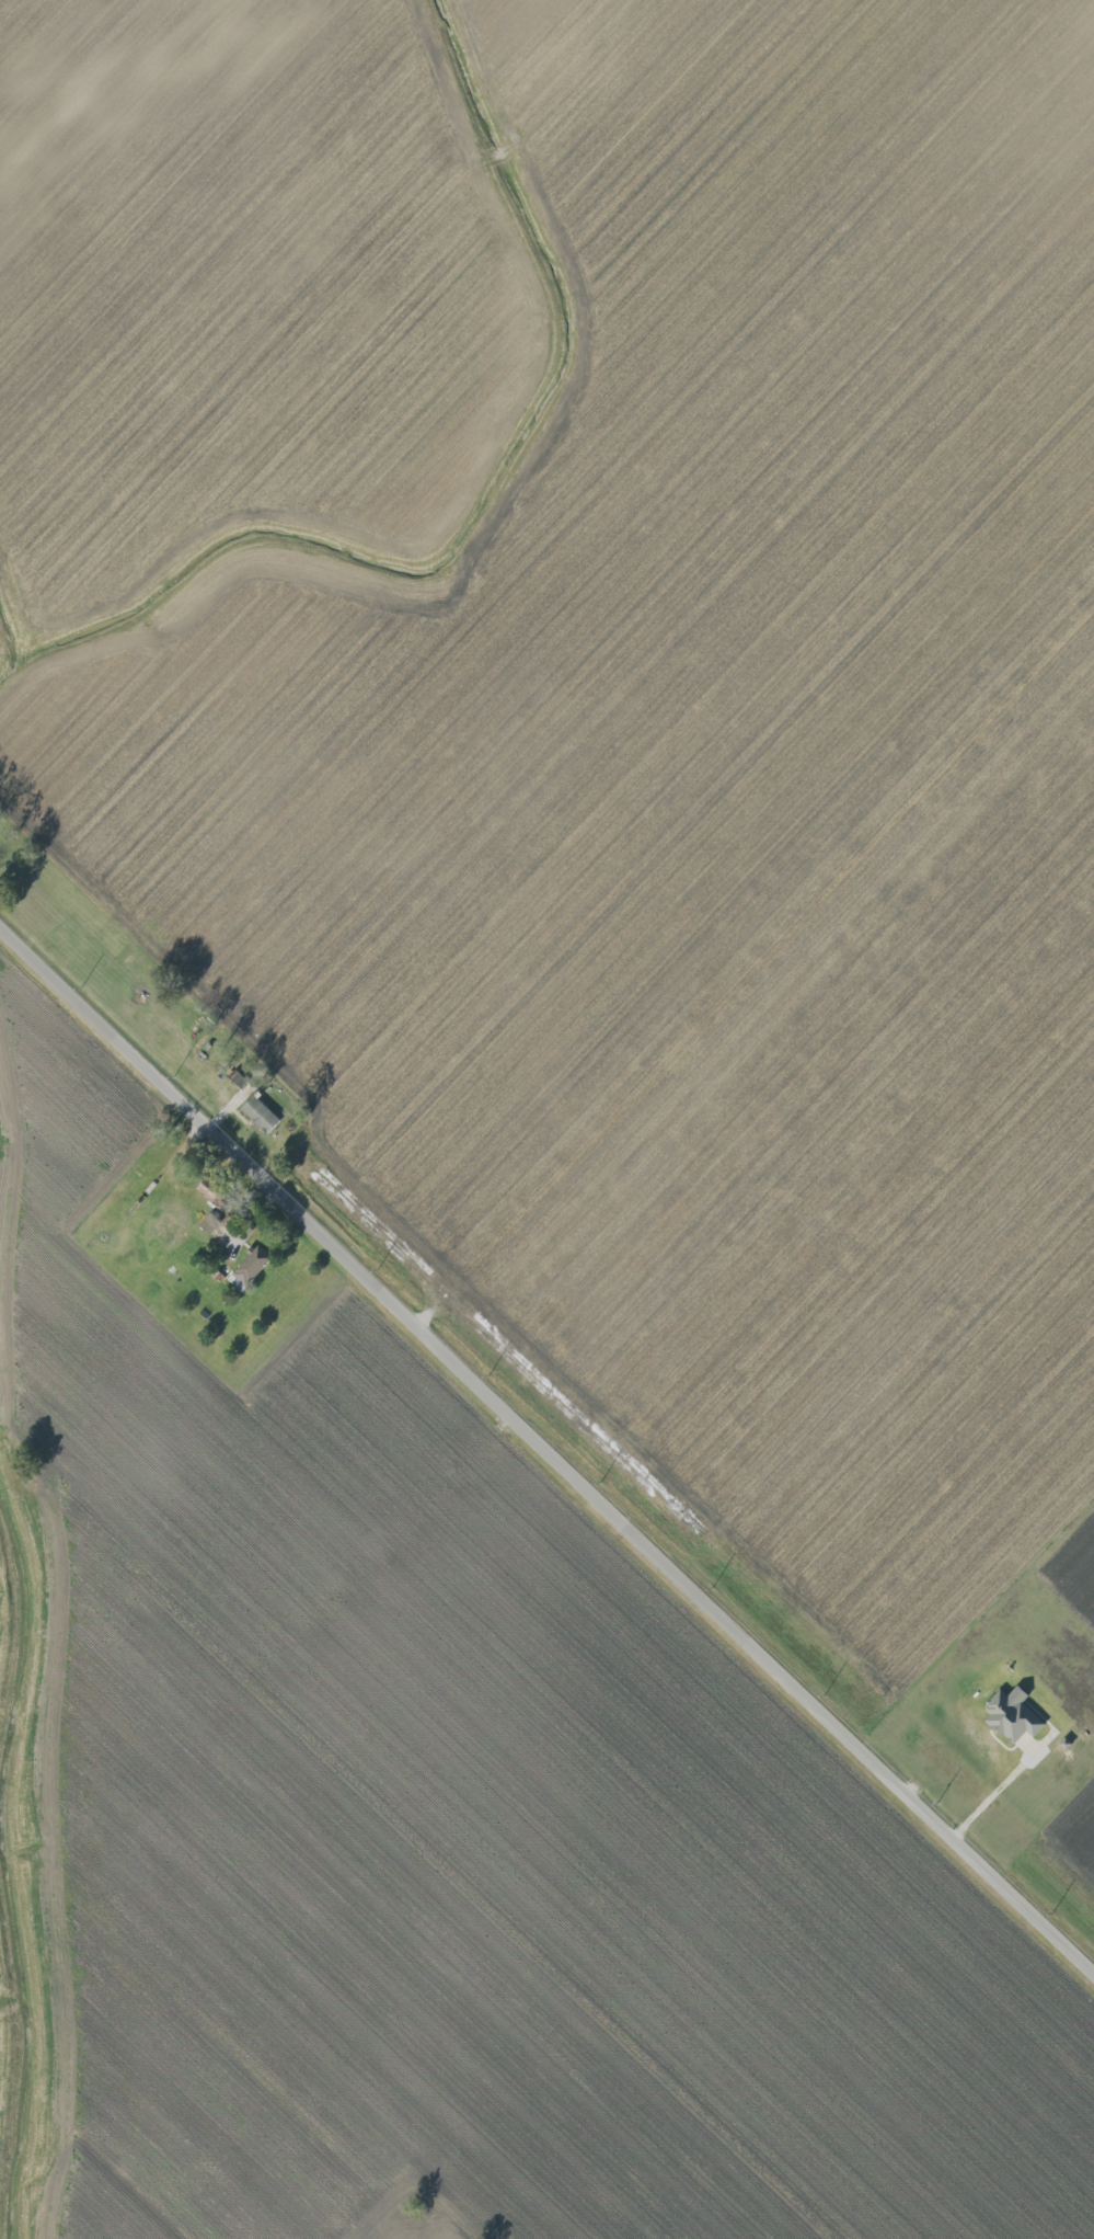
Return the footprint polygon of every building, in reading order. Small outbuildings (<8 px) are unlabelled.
[(281,1120),(255,1095),(242,1109),(268,1133),(281,1120)] [(274,1258),(259,1244),(233,1272),(248,1286),(274,1258)] [(1025,1702),(1031,1696),(1020,1685),(1010,1696),(1002,1689),(985,1707),(993,1715),(988,1720),(1015,1746),(1029,1731),(1035,1737),(1047,1724),(1025,1702)]
